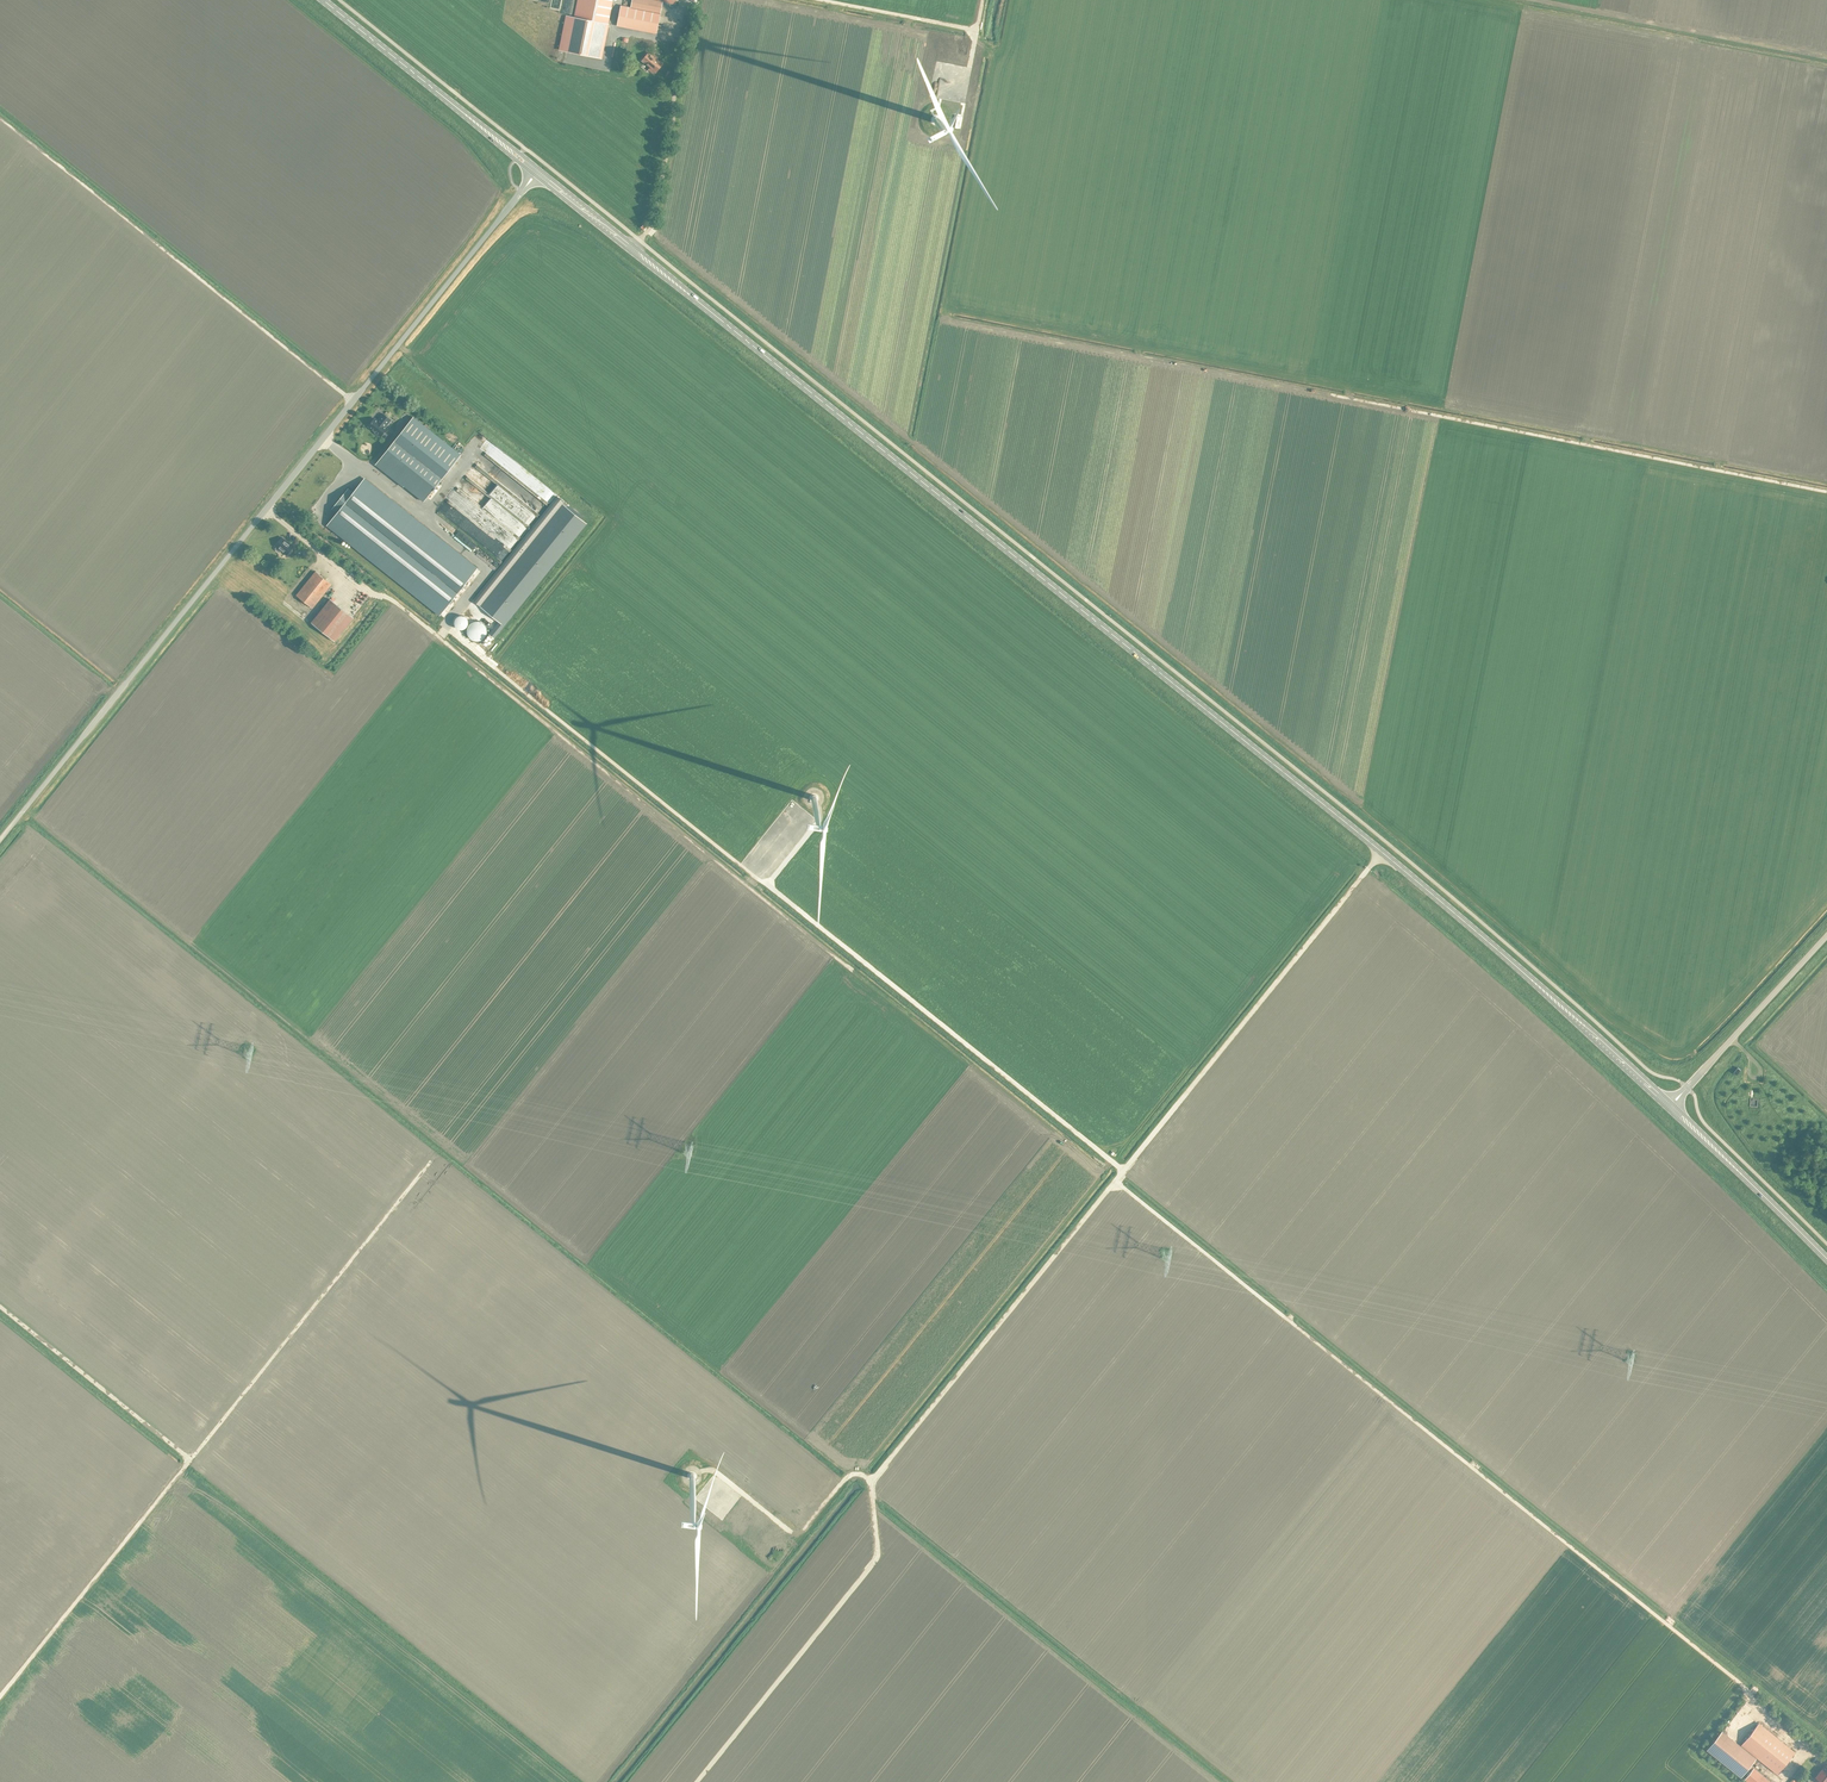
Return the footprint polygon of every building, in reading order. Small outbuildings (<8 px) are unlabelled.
[(608,24),(612,0),(578,0),(575,17),(608,24)] [(631,7),(660,13),(662,1),(655,0),(632,0),(631,7)] [(660,13),(631,7),(621,5),(617,25),(656,33),(660,13)] [(662,64),(651,54),(648,52),(641,61),(650,67),(648,69),(653,73),(654,71),(656,72),(662,64)] [(930,119),(930,120),(930,121),(930,122),(931,123),(932,124),(933,125),(934,125),(935,126),(936,126),(937,126),(938,125),(939,125),(940,124),(941,123),(942,122),(942,121),(942,120),(942,119),(942,118),(941,117),(941,116),(940,116),(940,115),(939,115),(939,114),(938,114),(937,114),(936,114),(935,114),(934,114),(933,114),(933,115),(932,115),(932,116),(931,116),(931,117),(930,118),(930,119)] [(404,402),(408,399),(401,393),(396,398),(399,401),(401,399),(404,402)] [(378,421),(374,418),(369,424),(377,430),(375,431),(380,435),(381,434),(382,434),(388,426),(386,425),(390,420),(383,414),(379,419),(380,420),(378,421)] [(376,464),(423,501),(460,455),(413,418),(376,464)] [(337,513),(327,525),(440,614),(476,568),(364,479),(353,493),(349,489),(333,509),(337,513)] [(480,606),(563,504),(562,504),(564,502),(557,496),(473,600),(480,606)] [(586,523),(581,519),(567,508),(563,504),(480,606),(499,621),(489,634),(494,638),(586,523)] [(444,524),(459,537),(463,532),(448,519),(444,524)] [(293,546),(286,540),(282,537),(275,546),(276,547),(276,548),(276,550),(278,552),(280,552),(281,550),(286,555),(293,546)] [(312,607),(331,584),(315,571),(297,595),(312,607)] [(311,622),(335,641),(353,617),(330,599),(311,622)] [(460,618),(464,611),(460,609),(456,615),(460,618)] [(808,797),(808,798),(808,799),(808,800),(809,801),(810,802),(811,803),(812,803),(813,804),(814,804),(815,804),(816,803),(817,803),(818,802),(819,801),(820,800),(820,799),(820,798),(820,797),(820,796),(819,795),(819,794),(818,794),(818,793),(817,793),(817,792),(816,792),(815,792),(814,792),(813,792),(812,792),(811,792),(811,793),(810,793),(810,794),(809,794),(809,795),(808,796),(808,797)] [(1749,1701),(1746,1703),(1748,1706),(1746,1708),(1749,1711),(1755,1707),(1749,1701)] [(1777,1773),(1795,1752),(1759,1723),(1741,1745),(1743,1746),(1757,1757),(1777,1773)] [(1722,1732),(1709,1748),(1742,1775),(1757,1757),(1743,1746),(1742,1748),(1722,1732)] [(1826,1764),(1815,1778),(1819,1781),(1826,1781),(1826,1766),(1826,1764)] [(1751,1766),(1749,1768),(1752,1771),(1745,1779),(1749,1781),(1772,1781),(1751,1766)]
